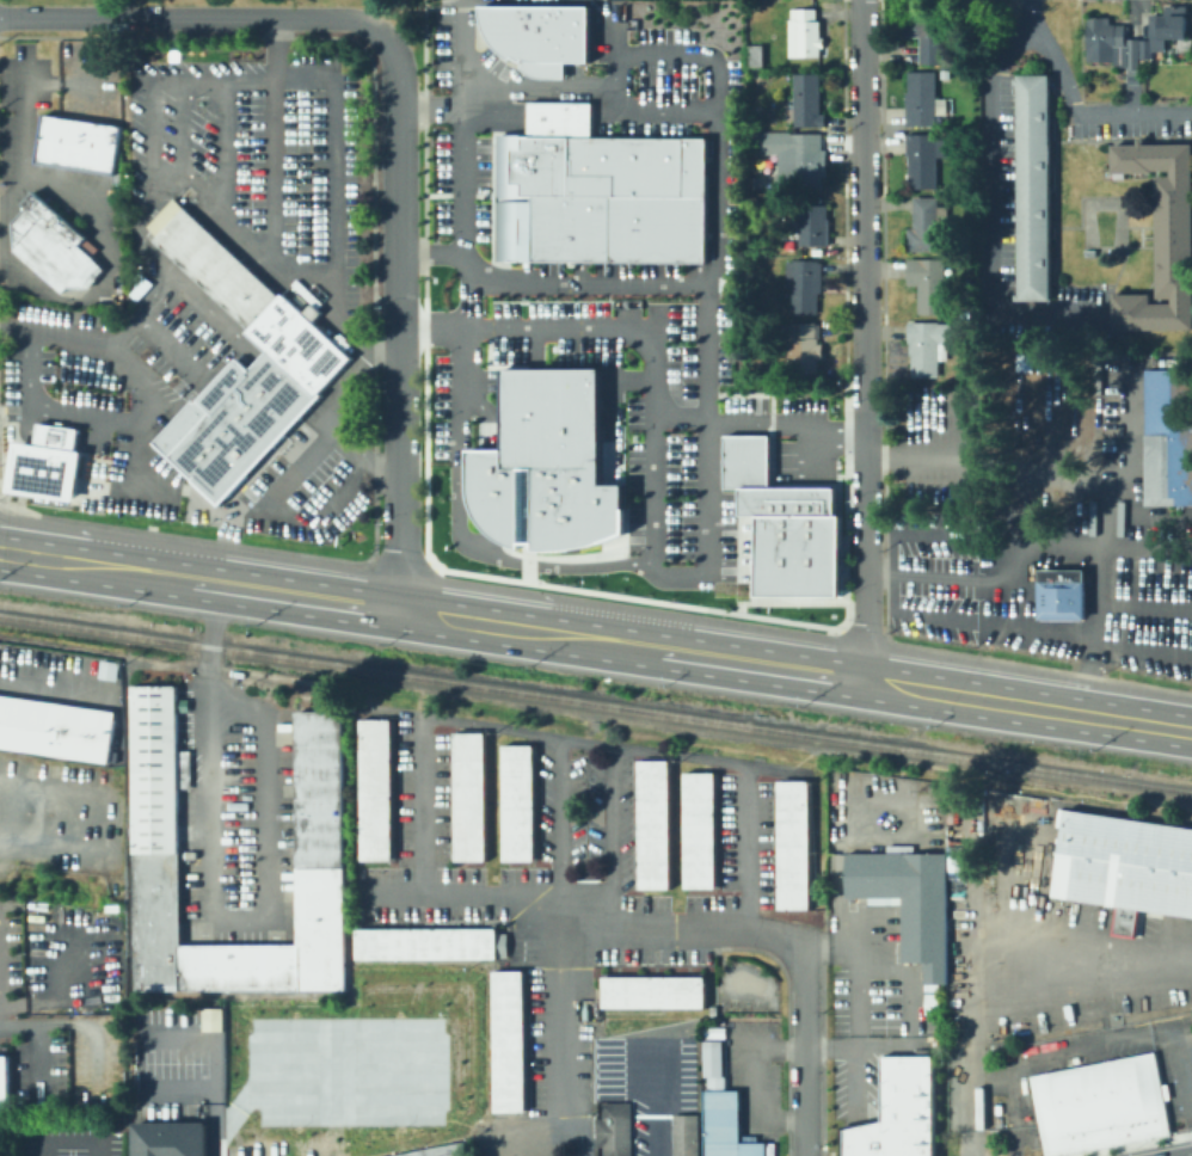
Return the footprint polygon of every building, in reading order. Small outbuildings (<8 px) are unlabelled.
[(638,0),(638,18),(628,18),(628,0),(638,0)] [(1185,5),(1184,38),(1163,37),(1163,50),(1148,49),(1148,13),(1163,13),(1163,5),(1185,5)] [(818,8),(818,20),(822,20),(822,38),(824,38),(825,48),(821,48),(822,57),(791,57),(791,20),(785,20),(784,12),(792,12),(792,10),(818,8)] [(607,13),(498,13),(498,14),(498,18),(499,23),(499,26),(500,30),(502,33),(503,37),(505,41),(506,44),(509,48),(511,51),(514,54),(515,57),(518,60),(521,62),(524,64),(528,67),(530,63),(540,68),(539,74),(541,76),(543,79),(547,81),(551,84),(554,85),(558,85),(561,86),(565,86),(570,86),(573,86),(577,86),(580,86),(583,86),(583,69),(607,69),(607,13)] [(945,13),(945,64),(921,64),(921,38),(903,38),(903,13),(945,13)] [(1143,39),(1143,59),(1141,59),(1141,84),(1130,84),(1130,67),(1116,67),(1116,62),(1088,62),(1088,17),(1112,17),(1111,25),(1125,25),(1125,26),(1130,26),(1130,39),(1143,39)] [(979,35),(971,35),(971,25),(981,25),(979,35)] [(764,45),(766,67),(749,67),(749,45),(764,45)] [(952,70),(951,79),(941,78),(942,69),(952,70)] [(936,72),(936,99),(948,99),(948,115),(938,115),(936,127),(907,127),(907,92),(909,93),(909,72),(936,72)] [(827,115),(827,127),(795,127),(795,74),(821,74),(821,115),(827,115)] [(1050,76),(1051,300),(1018,300),(1018,296),(1021,296),(1021,220),(1018,220),(1018,216),(1021,216),(1020,164),(1018,164),(1018,160),(1020,160),(1020,84),(1016,84),(1016,80),(1024,80),(1024,76),(1050,76)] [(762,117),(750,117),(750,109),(762,109),(762,117)] [(510,275),(511,143),(541,143),(541,111),(604,111),(604,147),(720,147),(720,275),(510,275)] [(35,162),(42,113),(119,125),(112,174),(35,162)] [(821,131),(821,149),(827,149),(827,176),(822,176),(822,189),(779,189),(779,150),(791,150),(791,131),(821,131)] [(948,139),(948,158),(936,158),(938,189),(910,189),(909,156),(907,156),(907,135),(938,134),(938,140),(948,139)] [(1144,146),(1191,146),(1191,328),(1116,330),(1116,293),(1118,293),(1119,296),(1150,296),(1151,306),(1174,305),(1174,297),(1160,297),(1159,177),(1173,177),(1173,170),(1153,170),(1154,172),(1113,172),(1113,147),(1139,146),(1141,140),(1144,140),(1144,146)] [(769,173),(769,191),(749,191),(749,173),(769,173)] [(953,193),(952,185),(960,185),(960,192),(953,193)] [(67,289),(64,293),(16,250),(14,223),(29,208),(24,204),(36,191),(87,238),(79,247),(105,271),(90,289),(67,289)] [(948,207),(948,230),(939,230),(939,252),(908,252),(908,229),(914,229),(914,198),(939,198),(939,207),(948,207)] [(176,199),(281,297),(283,294),(305,314),(314,303),(322,313),(314,322),(351,358),(320,393),(324,395),(264,460),(259,455),(244,472),(248,476),(221,506),(154,444),(196,400),(198,402),(239,358),(251,370),(268,352),(247,333),(251,330),(155,241),(160,236),(150,227),(176,199)] [(829,205),(829,219),(830,219),(831,246),(800,247),(800,236),(793,236),(792,222),(799,222),(799,205),(829,205)] [(946,259),(946,314),(920,314),(920,285),(908,285),(908,259),(946,259)] [(821,262),(821,263),(824,263),(823,294),(819,294),(818,315),(792,314),(793,289),(787,289),(788,262),(794,262),(794,260),(821,262)] [(135,300),(128,294),(139,282),(145,288),(135,300)] [(954,324),(954,344),(947,344),(947,361),(940,361),(940,377),(913,377),(913,355),(910,355),(909,343),(909,322),(940,322),(940,324),(954,324)] [(823,344),(824,359),(819,359),(821,371),(793,371),(793,343),(780,343),(780,324),(817,324),(818,339),(819,345),(823,344)] [(603,369),(603,485),(628,485),(629,533),(607,549),(582,560),(554,561),(527,554),(503,540),(485,519),(474,493),(474,449),(508,449),(508,370),(603,369)] [(1144,369),(1191,369),(1191,504),(1144,504),(1144,369)] [(73,499),(6,491),(13,441),(32,444),(35,432),(36,422),(76,428),(75,438),(74,449),(80,450),(73,499)] [(752,518),(736,518),(736,490),(723,490),(723,432),(772,432),(772,485),(837,485),(837,516),(843,516),(843,597),(755,597),(752,597),(752,518)] [(1082,570),(1036,570),(1036,619),(1082,619),(1082,570)] [(115,679),(117,661),(99,659),(97,678),(115,679)] [(124,688),(168,688),(172,947),(173,994),(129,995),(124,688)] [(103,765),(112,712),(0,696),(0,749),(103,765)] [(288,713),(337,712),(340,963),(340,992),(294,992),(294,946),(288,713)] [(354,721),(386,721),(386,863),(354,863),(354,721)] [(448,733),(480,733),(481,863),(449,866),(448,733)] [(497,746),(528,746),(528,863),(498,863),(497,746)] [(632,762),(664,762),(664,890),(633,892),(632,762)] [(678,774),(708,774),(711,890),(678,890),(678,774)] [(770,782),(803,782),(804,911),(773,911),(770,782)] [(1049,896),(1191,916),(1191,827),(1062,807),(1049,896)] [(844,851),(844,897),(901,897),(901,961),(923,963),(923,985),(940,984),(947,984),(946,854),(944,854),(844,851)] [(349,930),(349,961),(490,961),(491,929),(349,930)] [(294,992),(294,946),(172,947),(173,994),(226,994),(294,992)] [(486,973),(517,972),(520,1114),(489,1115),(486,973)] [(596,978),(598,1010),(699,1010),(699,978),(596,978)] [(222,1007),(201,1007),(201,1030),(222,1030),(222,1007)] [(1039,1125),(1045,1155),(1051,1155),(1169,1133),(1155,1051),(1153,1052),(1028,1075),(1039,1125)] [(935,1132),(935,1155),(840,1155),(840,1125),(880,1117),(881,1054),(935,1054),(935,1132)] [(723,1075),(705,1075),(703,1058),(723,1057),(723,1075)] [(762,1146),(762,1155),(698,1155),(699,1093),(735,1093),(733,1146),(762,1146)] [(629,1101),(629,1155),(600,1155),(601,1146),(594,1146),(594,1117),(600,1117),(600,1101),(629,1101)] [(695,1115),(695,1155),(669,1155),(669,1115),(695,1115)] [(130,1121),(131,1155),(205,1155),(204,1120),(130,1121)]
